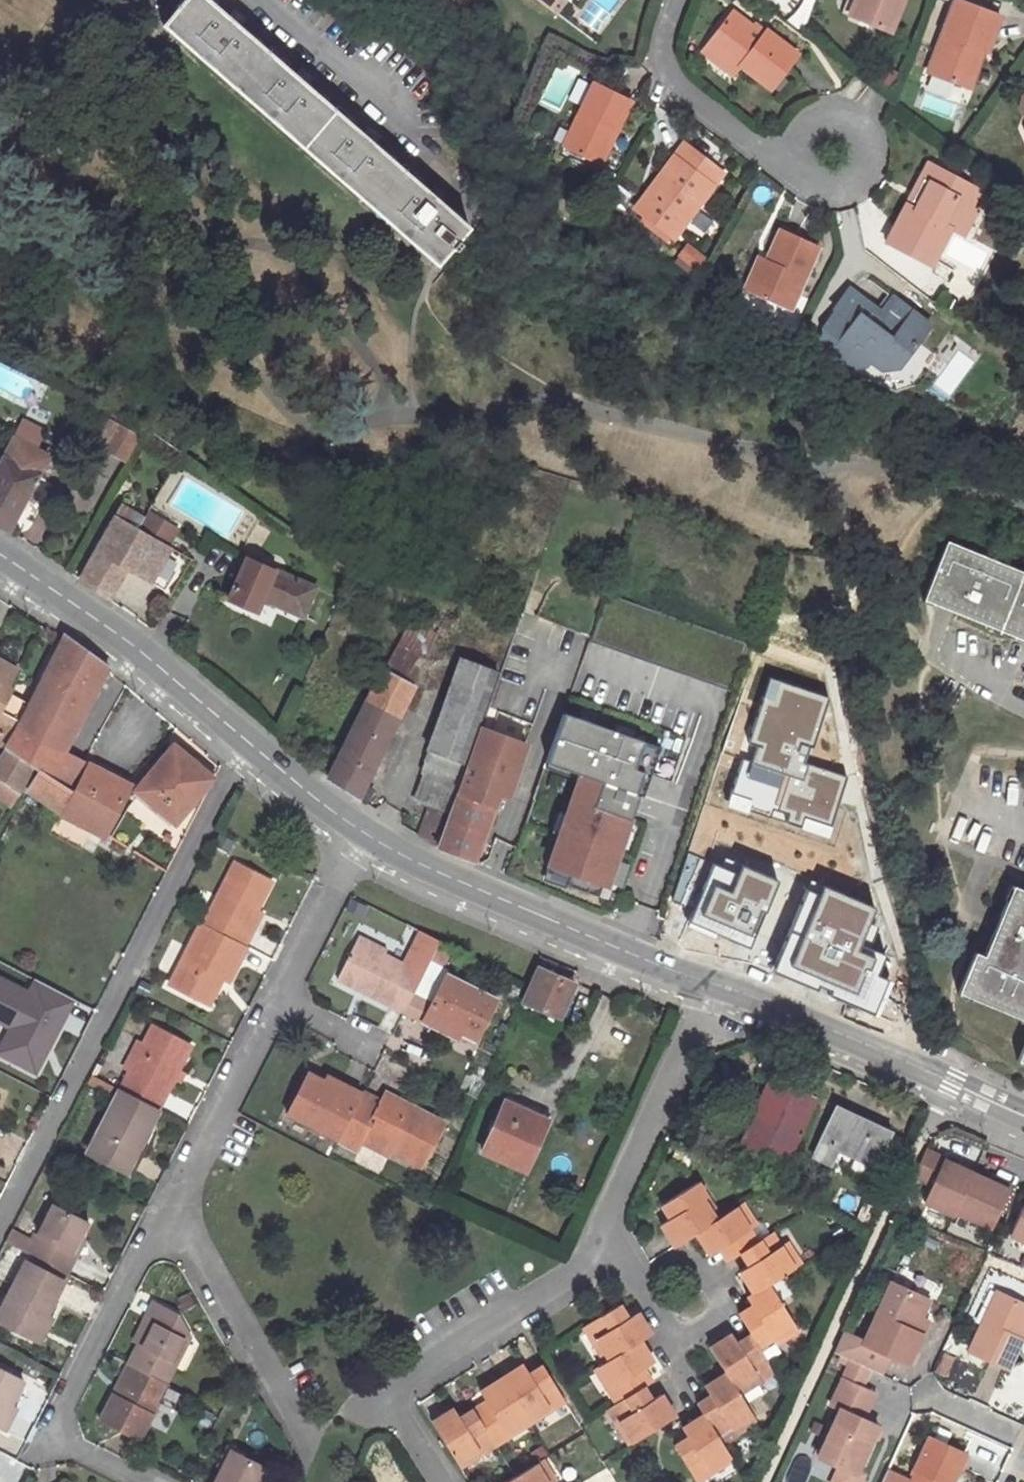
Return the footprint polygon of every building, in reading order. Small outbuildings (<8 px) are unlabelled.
[(307,88),(296,79),(241,30),(229,19),(207,0),(184,0),(163,25),(437,265),(468,229),(442,206),(430,196),(374,147),(364,138),(307,88)] [(555,12),(565,1),(564,0),(540,0),(555,12)] [(840,10),(854,16),(861,0),(844,0),(840,10)] [(901,0),(861,0),(854,16),(888,31),(901,0)] [(960,0),(954,0),(927,70),(963,85),(976,46),(985,49),(986,50),(999,16),(960,0)] [(797,54),(765,30),(761,35),(730,11),(704,46),(736,69),(739,65),(770,88),(797,54)] [(247,22),(235,12),(229,19),(241,30),(247,22)] [(701,50),(732,74),(736,69),(704,46),(701,50)] [(976,46),(963,85),(970,88),(985,49),(976,46)] [(314,80),(303,71),(296,79),(307,88),(314,80)] [(598,165),(630,99),(593,81),(577,114),(585,118),(568,151),(598,165)] [(577,114),(561,147),(568,151),(585,118),(577,114)] [(381,140),(370,129),(364,138),(374,147),(381,140)] [(667,179),(640,213),(673,237),(722,173),(683,143),(660,174),(667,179)] [(919,203),(937,168),(927,162),(909,197),(919,203)] [(937,168),(919,203),(909,197),(886,241),(914,257),(918,250),(934,258),(948,229),(956,233),(969,207),(979,189),(937,168)] [(640,213),(667,179),(660,174),(634,208),(640,213)] [(449,199),(436,188),(430,196),(442,206),(449,199)] [(962,236),(975,210),(969,207),(956,233),(962,236)] [(766,258),(752,293),(788,310),(818,245),(779,228),(766,258)] [(684,244),(677,254),(686,262),(694,251),(684,244)] [(934,258),(918,250),(914,257),(930,265),(934,258)] [(686,262),(697,270),(705,259),(694,251),(686,262)] [(758,254),(742,289),(752,293),(766,258),(758,254)] [(837,309),(828,321),(830,323),(814,346),(828,357),(833,351),(855,367),(860,360),(866,365),(870,360),(880,368),(898,367),(914,345),(897,332),(912,312),(892,296),(880,311),(849,287),(834,307),(837,309)] [(914,345),(929,324),(912,312),(897,332),(914,345)] [(124,462),(140,436),(118,424),(103,449),(124,462)] [(48,456),(14,438),(0,465),(0,527),(8,531),(48,456)] [(149,583),(170,548),(115,517),(80,579),(108,599),(125,570),(149,583)] [(989,622),(990,618),(1016,630),(1015,633),(1023,637),(1023,573),(948,542),(927,592),(940,598),(939,602),(989,622)] [(191,560),(170,548),(149,583),(166,592),(176,575),(181,578),(191,560)] [(315,589),(246,559),(227,601),(255,614),(261,601),(303,618),(315,589)] [(923,601),(936,607),(939,602),(940,598),(927,592),(923,601)] [(411,682),(438,627),(411,614),(384,668),(411,682)] [(986,627),(1012,638),(1015,633),(1016,630),(990,618),(989,622),(986,627)] [(65,753),(108,673),(109,671),(64,639),(30,705),(9,694),(0,711),(20,722),(5,749),(8,751),(36,770),(40,773),(29,792),(63,815),(63,817),(105,838),(131,786),(89,765),(75,794),(51,779),(65,753)] [(463,764),(495,673),(459,659),(425,750),(431,752),(463,764)] [(5,749),(20,722),(0,711),(9,694),(12,689),(8,687),(17,672),(0,662),(0,745),(5,749)] [(384,668),(328,777),(359,796),(365,785),(415,685),(411,682),(384,668)] [(806,818),(832,827),(849,778),(809,764),(832,697),(771,677),(748,743),(758,746),(753,763),(743,760),(729,803),(802,828),(806,818)] [(489,708),(439,848),(473,862),(499,794),(508,797),(529,745),(494,731),(502,713),(489,708)] [(548,764),(581,775),(606,783),(597,808),(635,822),(660,749),(565,716),(548,764)] [(174,746),(153,771),(140,788),(136,792),(175,825),(213,780),(174,746)] [(19,797),(36,770),(8,751),(0,764),(0,784),(19,797)] [(447,809),(462,765),(463,764),(431,752),(414,797),(447,809)] [(51,779),(75,794),(89,765),(65,753),(51,779)] [(145,764),(132,781),(140,788),(153,771),(145,764)] [(549,868),(612,890),(635,822),(597,808),(606,783),(581,775),(549,868)] [(11,809),(19,797),(0,784),(0,802),(11,809)] [(365,785),(359,796),(368,803),(374,790),(365,785)] [(257,910),(272,883),(234,863),(204,925),(247,947),(254,933),(247,929),(257,910)] [(739,875),(714,864),(689,923),(752,949),(780,881),(743,866),(739,875)] [(1009,883),(1003,897),(1006,899),(1012,901),(1018,887),(1009,883)] [(983,955),(974,951),(959,986),(973,993),(1022,1014),(1023,1014),(1023,890),(1018,887),(1012,901),(1006,899),(983,955)] [(808,891),(774,972),(819,991),(820,987),(831,992),(829,997),(878,1018),(893,984),(878,977),(886,958),(860,947),(876,910),(826,889),(822,897),(808,891)] [(254,933),(264,913),(257,910),(247,929),(254,933)] [(201,923),(169,986),(201,1003),(215,976),(222,980),(228,983),(247,947),(204,925),(201,923)] [(384,954),(356,940),(336,980),(403,1013),(412,995),(412,994),(440,941),(420,931),(403,964),(384,954)] [(388,948),(360,934),(356,940),(384,954),(388,948)] [(525,1003),(559,1017),(574,981),(540,966),(525,1003)] [(31,988),(0,973),(0,1024),(10,1028),(0,1048),(0,1057),(42,1077),(77,999),(35,979),(31,988)] [(496,1000),(445,974),(430,1004),(425,1013),(461,1032),(460,1035),(475,1043),(496,1000)] [(209,1007),(222,980),(215,976),(201,1003),(209,1007)] [(955,996),(969,1002),(971,998),(973,993),(959,986),(955,996)] [(412,995),(403,1013),(421,1022),(425,1013),(430,1004),(412,994),(412,995)] [(461,1032),(425,1013),(421,1022),(457,1040),(460,1035),(461,1032)] [(159,1110),(175,1080),(179,1072),(192,1046),(153,1026),(143,1046),(130,1071),(120,1090),(159,1110)] [(137,1043),(124,1069),(130,1071),(143,1046),(137,1043)] [(111,1073),(96,1066),(91,1075),(106,1083),(111,1073)] [(179,1072),(175,1080),(180,1083),(184,1074),(179,1072)] [(287,1114),(338,1140),(358,1099),(323,1080),(308,1072),(287,1114)] [(362,1093),(326,1074),(323,1080),(358,1099),(362,1093)] [(87,1083),(113,1097),(117,1089),(106,1083),(91,1075),(87,1083)] [(770,1076),(740,1143),(788,1164),(817,1097),(770,1076)] [(120,1090),(88,1154),(119,1170),(129,1151),(142,1158),(149,1144),(144,1141),(159,1110),(120,1090)] [(363,1137),(421,1167),(443,1124),(385,1093),(380,1102),(362,1093),(358,1099),(338,1140),(357,1150),(363,1137)] [(505,1102),(481,1151),(526,1172),(546,1126),(523,1115),(525,1111),(505,1102)] [(550,1116),(527,1106),(525,1111),(523,1115),(546,1126),(550,1116)] [(836,1107),(812,1157),(830,1166),(838,1149),(874,1166),(875,1165),(890,1132),(836,1107)] [(890,1132),(875,1165),(897,1174),(912,1142),(890,1132)] [(921,1200),(955,1216),(956,1213),(973,1174),(940,1159),(941,1157),(925,1150),(913,1176),(929,1184),(921,1200)] [(129,1151),(119,1170),(133,1177),(142,1158),(129,1151)] [(991,1228),(1011,1185),(998,1179),(996,1183),(973,1173),(973,1174),(956,1213),(991,1228)] [(695,1233),(713,1222),(700,1200),(705,1196),(697,1184),(667,1202),(675,1215),(669,1219),(660,1225),(674,1246),(695,1233)] [(719,1218),(705,1197),(705,1196),(700,1200),(713,1222),(714,1221),(719,1218)] [(661,1205),(669,1219),(675,1215),(667,1202),(661,1205)] [(1023,1240),(1023,1203),(1010,1234),(1023,1240)] [(53,1204),(28,1253),(36,1257),(68,1274),(77,1257),(72,1254),(81,1238),(89,1222),(53,1204)] [(740,1204),(719,1218),(714,1221),(713,1222),(695,1233),(709,1255),(717,1250),(724,1245),(732,1258),(740,1254),(745,1250),(756,1244),(757,1243),(748,1231),(755,1226),(740,1204)] [(767,1285),(799,1265),(784,1244),(784,1243),(778,1247),(770,1235),(757,1243),(756,1244),(745,1250),(753,1262),(754,1262),(748,1266),(739,1271),(753,1294),(767,1285)] [(77,1257),(85,1241),(81,1238),(72,1254),(77,1257)] [(732,1258),(724,1245),(717,1250),(726,1262),(732,1258)] [(740,1254),(748,1266),(754,1262),(753,1262),(745,1250),(740,1254)] [(68,1274),(36,1257),(36,1258),(33,1265),(65,1281),(68,1274)] [(65,1281),(33,1265),(26,1261),(0,1311),(0,1323),(29,1338),(40,1314),(47,1317),(65,1281)] [(887,1281),(861,1339),(842,1330),(832,1351),(847,1358),(881,1374),(889,1355),(905,1362),(920,1331),(912,1328),(919,1314),(926,1298),(887,1281)] [(797,1331),(767,1285),(753,1294),(746,1299),(751,1306),(755,1314),(742,1322),(750,1334),(754,1340),(767,1362),(773,1357),(775,1347),(774,1346),(797,1331)] [(969,1350),(1008,1369),(1022,1337),(1015,1333),(1023,1315),(1023,1302),(997,1289),(969,1350)] [(166,1384),(192,1335),(180,1315),(160,1305),(129,1364),(134,1367),(166,1384)] [(628,1318),(619,1305),(613,1309),(622,1322),(628,1318)] [(742,1322),(755,1314),(751,1306),(738,1315),(742,1322)] [(622,1322),(613,1309),(583,1328),(592,1342),(597,1339),(610,1360),(640,1342),(651,1335),(637,1313),(628,1318),(622,1322)] [(40,1344),(52,1319),(47,1317),(40,1314),(29,1338),(40,1344)] [(920,1331),(926,1318),(919,1314),(912,1328),(920,1331)] [(1023,1333),(1023,1315),(1015,1333),(1022,1337),(1023,1333)] [(767,1362),(754,1340),(740,1350),(736,1343),(731,1334),(709,1347),(725,1373),(739,1394),(761,1381),(757,1374),(770,1366),(767,1362)] [(740,1350),(754,1340),(750,1334),(736,1343),(740,1350)] [(592,1342),(605,1363),(610,1360),(597,1339),(592,1342)] [(640,1342),(610,1360),(605,1363),(600,1367),(613,1388),(607,1391),(616,1405),(637,1391),(643,1388),(647,1386),(638,1372),(644,1369),(653,1363),(640,1342)] [(847,1358),(805,1451),(838,1467),(855,1475),(855,1474),(878,1426),(862,1418),(881,1374),(847,1358)] [(119,1396),(134,1367),(129,1364),(114,1393),(119,1396)] [(526,1420),(549,1406),(552,1411),(565,1402),(546,1372),(534,1380),(530,1374),(524,1366),(501,1379),(526,1420)] [(534,1380),(546,1372),(542,1366),(530,1374),(534,1380)] [(140,1441),(169,1385),(166,1384),(134,1367),(119,1396),(114,1393),(100,1420),(140,1441)] [(613,1388),(600,1367),(594,1370),(607,1391),(613,1388)] [(10,1406),(11,1405),(23,1381),(0,1369),(0,1426),(10,1406)] [(638,1372),(647,1386),(652,1382),(644,1369),(638,1372)] [(702,1415),(715,1436),(729,1427),(733,1433),(755,1420),(739,1394),(725,1373),(704,1387),(709,1396),(713,1402),(699,1410),(702,1415)] [(504,1433),(526,1420),(501,1379),(479,1393),(485,1402),(489,1408),(475,1416),(494,1446),(508,1438),(504,1433)] [(637,1391),(645,1404),(651,1400),(643,1388),(637,1391)] [(620,1421),(633,1442),(674,1417),(661,1395),(651,1400),(645,1404),(637,1391),(616,1405),(606,1411),(615,1425),(620,1421)] [(699,1410),(713,1402),(709,1396),(695,1404),(699,1410)] [(485,1402),(471,1410),(475,1416),(489,1408),(485,1402)] [(0,1426),(0,1431),(4,1433),(17,1409),(11,1405),(10,1406),(0,1426)] [(549,1406),(526,1420),(529,1424),(552,1411),(549,1406)] [(431,1423),(457,1464),(479,1450),(481,1454),(494,1446),(475,1416),(462,1425),(459,1418),(454,1409),(431,1423)] [(471,1410),(459,1418),(462,1425),(475,1416),(471,1410)] [(715,1436),(702,1415),(690,1424),(680,1431),(686,1439),(690,1445),(677,1453),(695,1481),(697,1481),(709,1475),(705,1469),(728,1456),(715,1436)] [(508,1438),(529,1424),(526,1420),(504,1433),(508,1438)] [(615,1425),(628,1446),(633,1442),(620,1421),(615,1425)] [(966,1455),(928,1438),(909,1481),(953,1481),(966,1455)] [(677,1453),(690,1445),(686,1439),(673,1447),(677,1453)] [(460,1468),(481,1454),(479,1450),(457,1464),(460,1468)] [(266,1468),(231,1451),(215,1481),(259,1481),(266,1468)] [(728,1456),(705,1469),(709,1475),(731,1461),(728,1456)] [(513,1477),(506,1481),(555,1481),(541,1460),(513,1477)] [(804,1474),(821,1481),(827,1466),(810,1460),(804,1474)] [(838,1467),(831,1481),(859,1481),(862,1477),(855,1474),(855,1475),(838,1467)]
